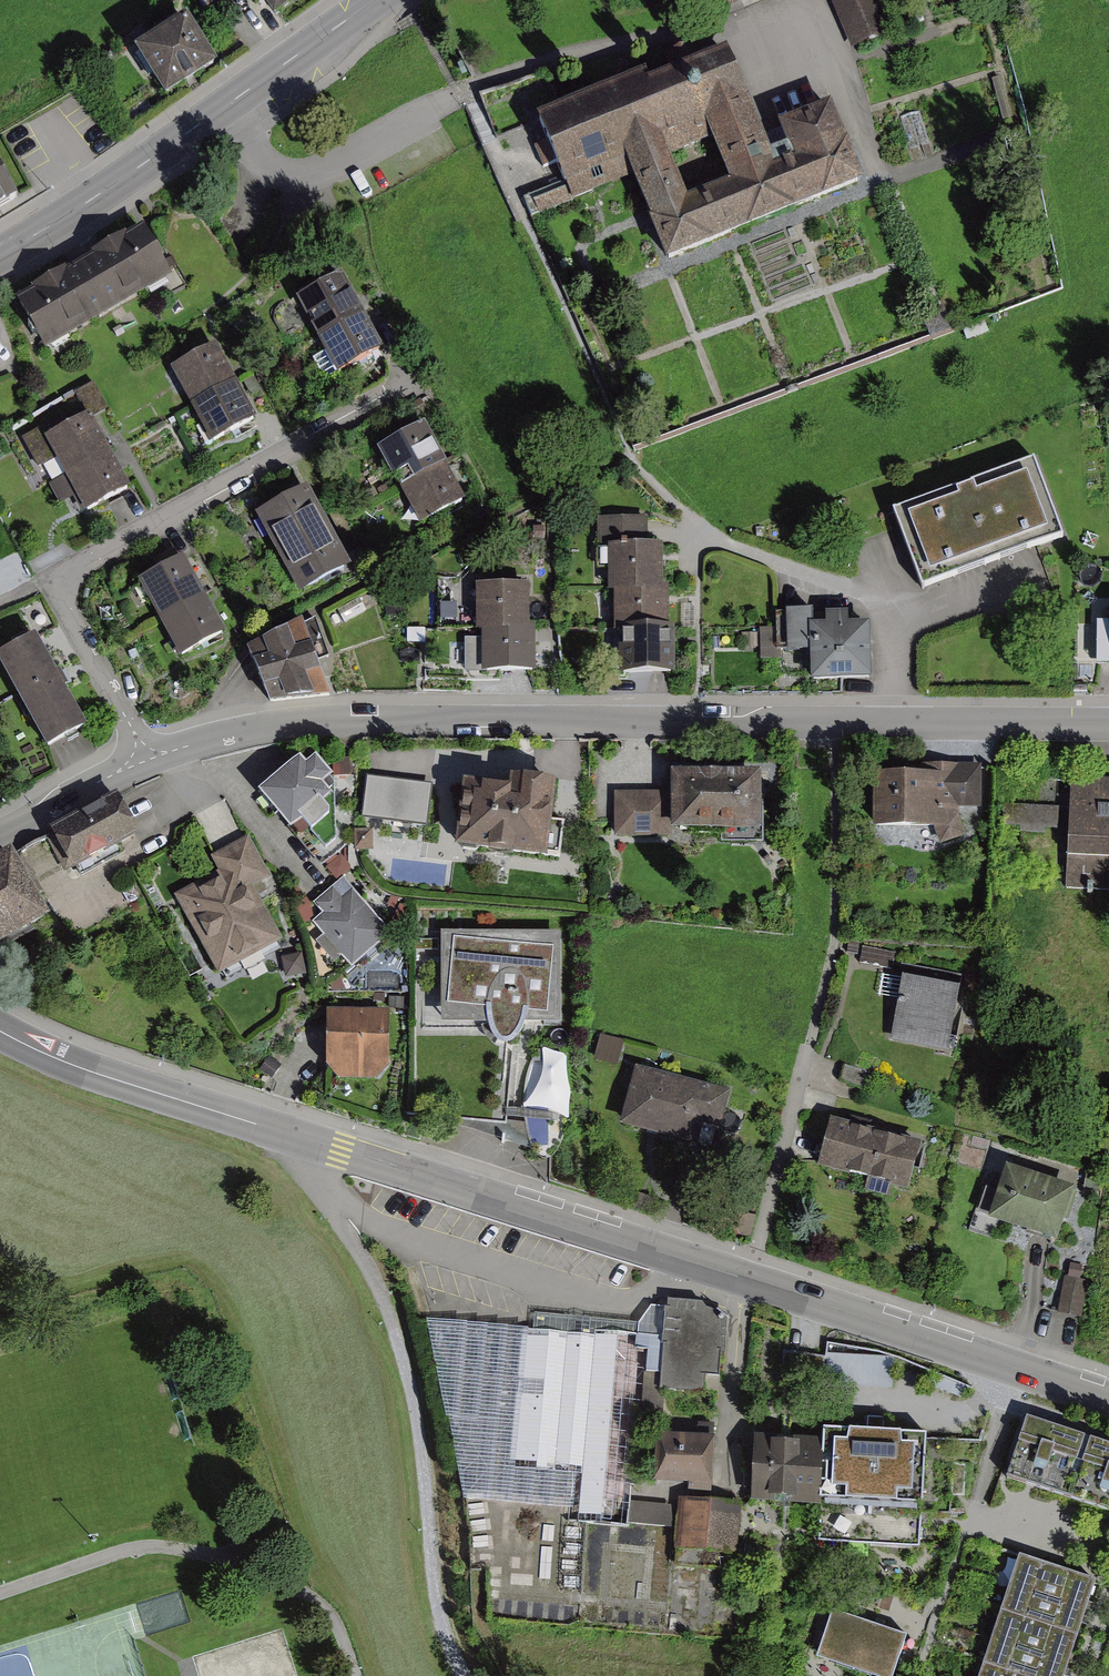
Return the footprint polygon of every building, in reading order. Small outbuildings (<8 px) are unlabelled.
[(274,20),(301,0),(260,0),(274,20)] [(877,0),(838,0),(855,45),(889,32),(877,0)] [(135,53),(165,100),(217,67),(187,20),(135,53)] [(730,54),(650,86),(646,76),(541,118),(551,143),(539,147),(549,171),(561,167),(575,203),(633,179),(668,265),(864,186),(833,109),(781,130),(789,150),(772,156),(730,54)] [(22,202),(0,167),(0,216),(22,202)] [(525,198),(536,218),(572,199),(562,179),(525,198)] [(144,233),(20,302),(47,349),(170,281),(144,233)] [(297,302),(317,339),(363,314),(343,277),(297,302)] [(317,339),(337,377),(383,352),(363,314),(317,339)] [(170,371),(191,409),(236,384),(215,346),(170,371)] [(191,409),(212,447),(257,423),(236,384),(191,409)] [(93,416),(53,436),(74,479),(58,487),(66,503),(78,498),(87,517),(132,496),(93,416)] [(445,465),(424,427),(377,452),(393,481),(396,480),(401,489),(445,465)] [(42,472),(61,465),(49,431),(31,437),(42,472)] [(1038,462),(893,511),(922,595),(1066,545),(1038,462)] [(466,504),(445,465),(401,489),(422,528),(466,504)] [(260,518),(281,555),(326,531),(305,493),(260,518)] [(597,549),(608,549),(648,548),(648,519),(597,520),(597,549)] [(281,555),(302,593),(347,569),(326,531),(281,555)] [(663,548),(648,548),(608,549),(608,588),(614,588),(663,588),(663,548)] [(222,634),(182,563),(140,586),(180,657),(222,634)] [(536,589),(480,587),(478,639),(487,640),(486,670),(538,672),(540,637),(534,637),(536,589)] [(669,588),(663,588),(614,588),(614,631),(619,631),(670,630),(669,588)] [(787,654),(811,654),(811,685),(871,685),(871,627),(849,627),(849,615),(825,615),(825,627),(814,627),(813,613),(786,613),(787,654)] [(1108,667),(1108,623),(1097,623),(1097,667),(1108,667)] [(307,625),(259,652),(278,705),(331,699),(307,625)] [(619,679),(675,678),(674,630),(670,630),(619,631),(619,679)] [(47,753),(87,731),(35,637),(0,656),(0,667),(47,753)] [(300,761),(258,798),(291,835),(333,798),(323,787),(333,778),(316,759),(306,768),(300,761)] [(371,765),(371,818),(407,818),(407,765),(371,765)] [(935,778),(884,778),(883,831),(976,833),(977,816),(986,816),(987,770),(935,769),(935,778)] [(671,793),(671,836),(761,836),(761,775),(671,775),(671,793)] [(454,855),(547,866),(557,787),(515,781),(513,792),(463,786),(454,855)] [(1078,782),(1071,893),(1108,895),(1108,784),(1078,782)] [(671,793),(614,793),(614,840),(671,840),(671,836),(671,793)] [(122,849),(140,839),(117,796),(49,833),(52,837),(46,840),(65,874),(70,871),(73,876),(77,874),(81,881),(126,856),(122,849)] [(1057,805),(1007,803),(1006,828),(1056,830),(1057,805)] [(174,897),(219,979),(283,945),(253,889),(271,879),(248,838),(211,858),(219,872),(174,897)] [(51,924),(12,856),(0,862),(0,953),(51,924)] [(395,938),(347,883),(319,907),(330,919),(320,928),(357,971),(395,938)] [(561,935),(441,936),(441,1028),(488,1028),(489,1035),(493,1043),(496,1048),(501,1050),(503,1052),(506,1052),(509,1052),(512,1051),(516,1048),(521,1043),(524,1036),(526,1028),(561,1028),(561,935)] [(281,959),(285,980),(307,975),(302,955),(281,959)] [(966,992),(905,980),(893,1040),(954,1052),(966,992)] [(392,1014),(331,1014),(330,1070),(347,1085),(381,1086),(396,1074),(392,1014)] [(557,1118),(568,1118),(569,1052),(530,1052),(528,1143),(556,1144),(557,1118)] [(619,1129),(697,1149),(702,1129),(721,1134),(731,1094),(635,1069),(619,1129)] [(924,1146),(834,1123),(822,1170),(913,1193),(924,1146)] [(1057,1246),(1075,1192),(1006,1169),(988,1223),(1057,1246)] [(1064,1278),(1058,1315),(1081,1319),(1088,1282),(1064,1278)] [(641,1338),(430,1321),(466,1499),(571,1511),(570,1523),(671,1533),(674,1504),(635,1501),(636,1486),(619,1485),(623,1430),(642,1431),(643,1418),(664,1418),(665,1389),(705,1391),(705,1379),(725,1382),(727,1311),(710,1311),(706,1301),(666,1303),(664,1309),(654,1309),(640,1326),(641,1338)] [(895,1382),(894,1353),(827,1355),(828,1385),(895,1382)] [(791,1356),(793,1372),(823,1370),(822,1354),(791,1356)] [(1108,1518),(1108,1449),(1027,1421),(1006,1484),(1108,1518)] [(716,1438),(659,1435),(656,1483),(713,1487),(716,1438)] [(933,1441),(760,1437),(758,1507),(826,1508),(826,1499),(847,1499),(846,1510),(931,1512),(933,1441)] [(742,1506),(682,1502),(678,1553),(738,1557),(742,1506)] [(1087,1612),(1096,1585),(1018,1560),(1009,1587),(1087,1612)] [(1078,1639),(1087,1612),(1009,1587),(1000,1614),(1078,1639)] [(1069,1666),(1078,1639),(1000,1614),(991,1641),(1069,1666)] [(870,1628),(832,1615),(817,1662),(854,1675),(870,1628)] [(870,1628),(854,1675),(858,1675),(894,1675),(907,1640),(870,1628)] [(1069,1666),(991,1641),(983,1668),(1008,1675),(1066,1675),(1069,1666)] [(983,1668),(980,1675),(1008,1675),(983,1668)]
